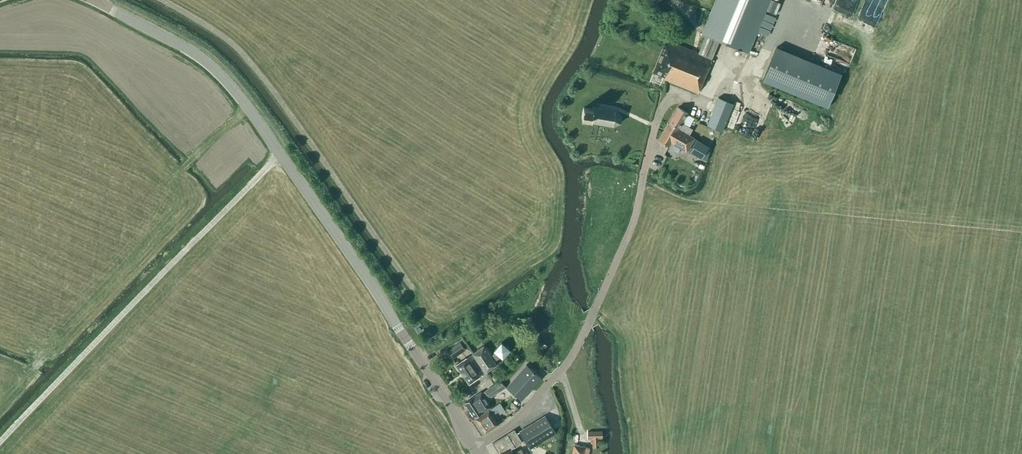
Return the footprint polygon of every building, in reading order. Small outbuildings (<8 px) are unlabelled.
[(663,79),(700,94),(710,69),(708,68),(712,59),(711,59),(719,41),(748,53),(769,0),(715,0),(702,34),(705,35),(698,53),(666,40),(653,72),(664,77),(663,79)] [(776,46),(763,80),(828,106),(841,73),(776,46)] [(726,101),(714,96),(702,125),(714,130),(726,101)] [(619,120),(619,118),(619,117),(619,115),(619,114),(618,113),(617,112),(616,110),(593,106),(592,109),(583,108),(582,118),(591,119),(590,122),(613,126),(614,125),(615,125),(617,124),(618,123),(619,121),(619,120)] [(678,107),(669,124),(689,135),(692,129),(682,123),(688,113),(678,107)] [(694,138),(689,135),(678,129),(669,124),(668,123),(659,141),(668,146),(671,143),(686,152),(694,138)] [(708,146),(695,139),(692,145),(704,152),(708,146)] [(472,354),(485,372),(496,365),(494,361),(500,357),(502,358),(510,349),(501,342),(493,350),(495,352),(490,356),(483,346),(472,354)] [(449,351),(453,357),(465,349),(460,343),(449,351)] [(479,377),(479,376),(483,373),(471,356),(467,359),(466,358),(456,365),(469,384),(479,377)] [(523,401),(542,379),(527,365),(508,388),(523,401)] [(480,392),(491,384),(488,380),(477,387),(480,392)] [(481,392),(465,403),(475,418),(491,407),(486,399),(490,397),(499,391),(494,384),(484,390),(485,390),(481,392)] [(505,411),(500,403),(475,419),(485,433),(498,425),(492,415),(497,411),(500,414),(505,411)] [(519,432),(529,449),(555,433),(544,416),(519,432)] [(521,448),(512,452),(511,449),(515,447),(522,443),(514,430),(492,443),(499,453),(523,453),(521,448)] [(587,431),(587,439),(591,438),(592,448),(598,448),(598,438),(602,438),(602,431),(587,431)] [(589,449),(585,448),(574,446),(572,453),(588,453),(589,449)]
